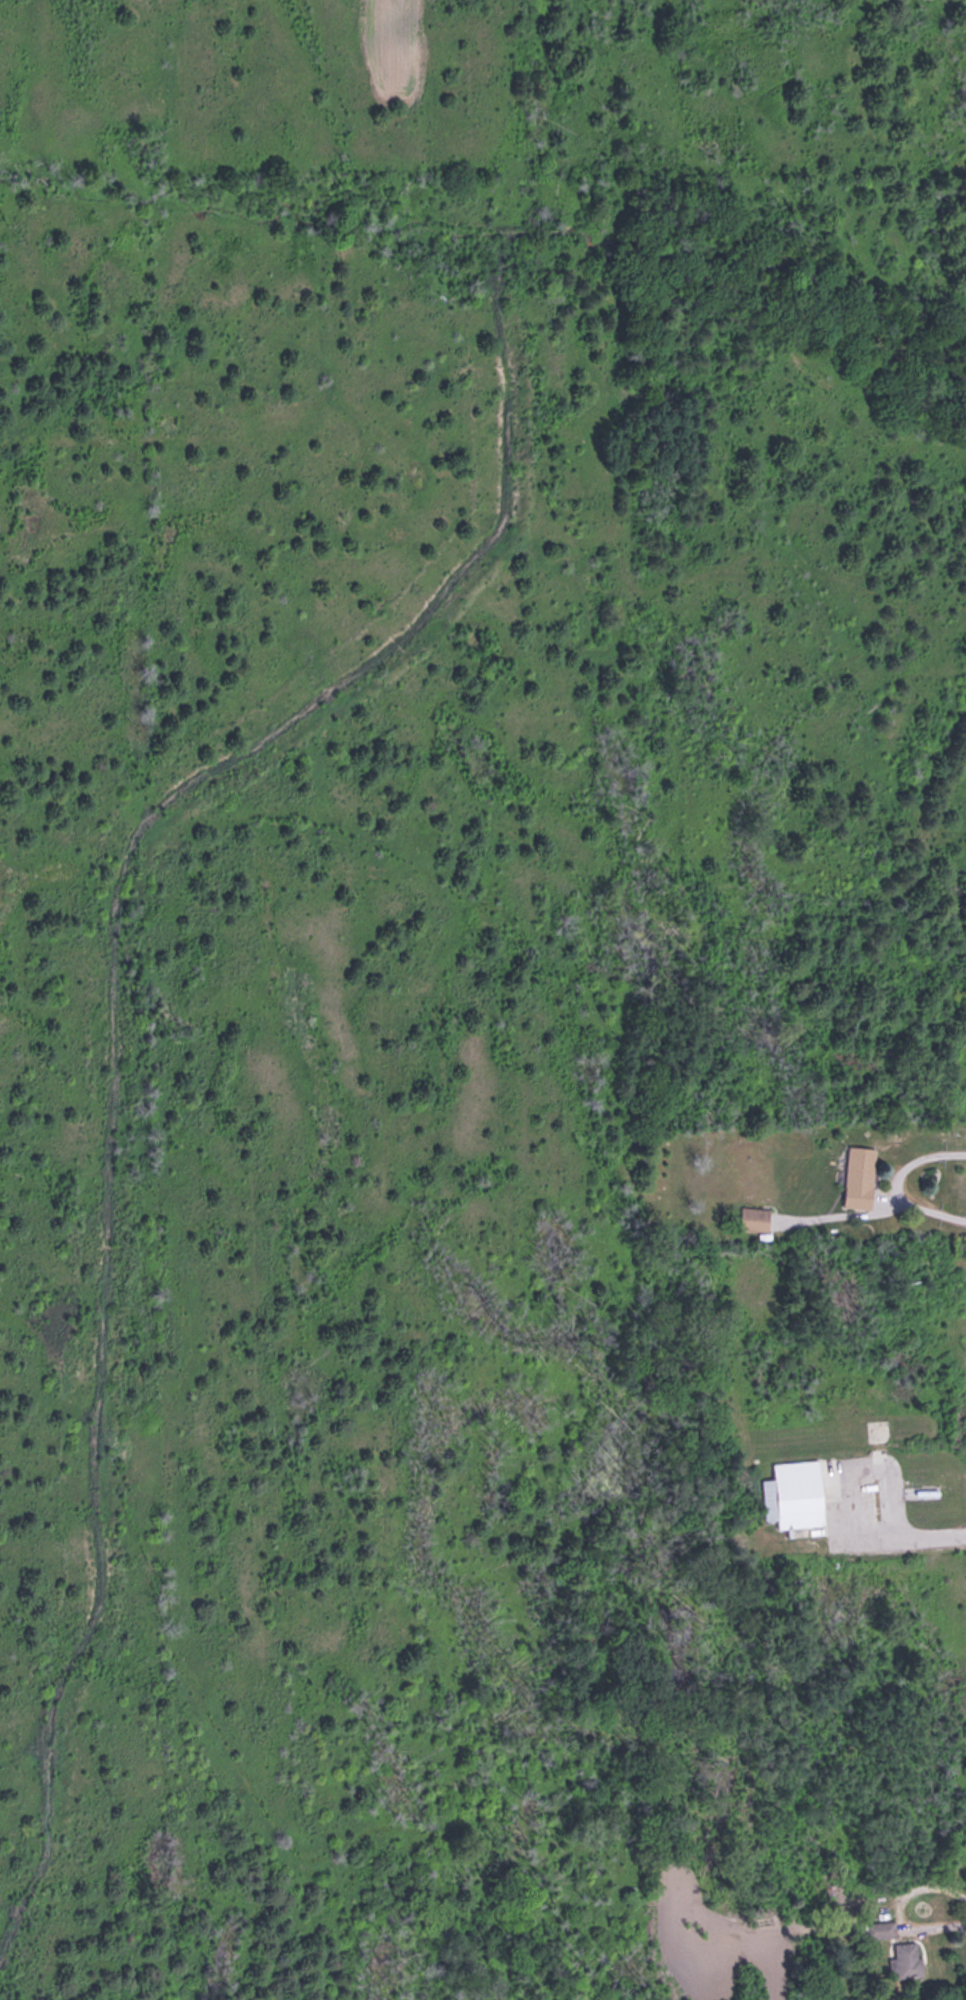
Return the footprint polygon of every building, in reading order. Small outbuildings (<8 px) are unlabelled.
[(871,1207),(874,1146),(846,1145),(843,1206),(871,1207)] [(739,1224),(768,1225),(769,1206),(739,1206),(739,1224)] [(761,1478),(763,1520),(775,1519),(775,1527),(825,1524),(822,1483),(836,1483),(835,1457),(771,1460),(772,1477),(761,1478)] [(732,1544),(748,1544),(748,1530),(732,1530),(732,1544)] [(869,1920),(869,1936),(895,1936),(895,1920),(869,1920)] [(917,1940),(893,1941),(894,1977),(923,1976),(922,1955),(918,1955),(917,1940)]
